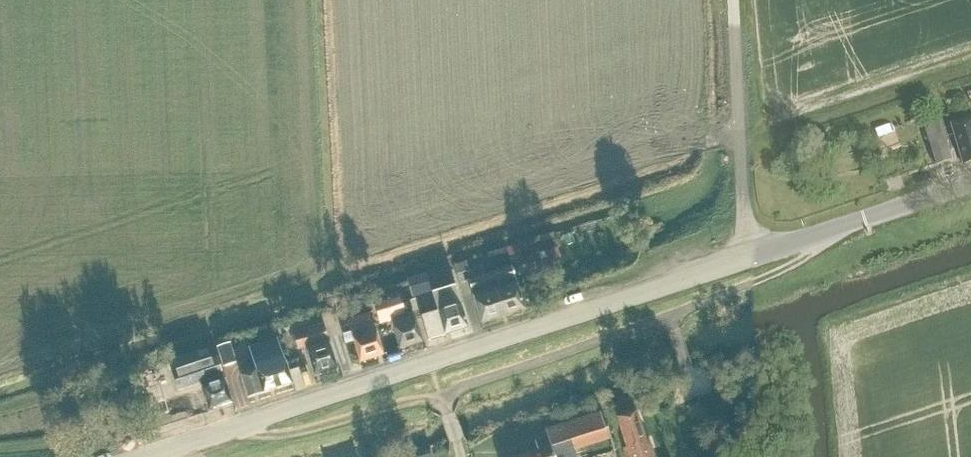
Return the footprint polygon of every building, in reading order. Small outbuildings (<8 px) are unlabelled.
[(964,164),(970,162),(970,119),(952,125),(964,164)] [(937,165),(952,160),(941,122),(925,126),(937,165)] [(562,265),(557,248),(544,252),(549,269),(562,265)] [(515,280),(511,267),(507,254),(488,260),(492,273),(468,281),(472,294),(471,294),(481,323),(524,310),(515,280)] [(466,262),(454,265),(457,275),(468,272),(466,262)] [(454,285),(448,267),(423,275),(429,293),(454,285)] [(427,340),(467,328),(454,287),(431,294),(437,312),(420,317),(427,340)] [(399,349),(421,342),(412,313),(405,316),(399,298),(373,306),(379,324),(390,320),(399,349)] [(347,320),(351,332),(353,342),(360,362),(382,355),(373,325),(369,313),(347,320)] [(322,324),(300,331),(297,320),(289,322),(292,333),(297,350),(305,347),(314,376),(336,370),(322,324)] [(247,398),(292,384),(282,355),(277,339),(248,348),(256,372),(240,377),(247,398)] [(237,362),(230,342),(216,347),(223,367),(237,362)] [(217,359),(193,367),(190,357),(169,364),(172,374),(178,391),(200,383),(209,411),(232,403),(217,359)] [(165,404),(147,410),(151,421),(169,415),(165,404)] [(626,449),(623,450),(625,456),(653,456),(649,441),(645,443),(636,412),(617,418),(626,449)] [(600,413),(545,430),(547,437),(534,442),(537,450),(515,456),(616,456),(607,428),(605,429),(600,413)]
